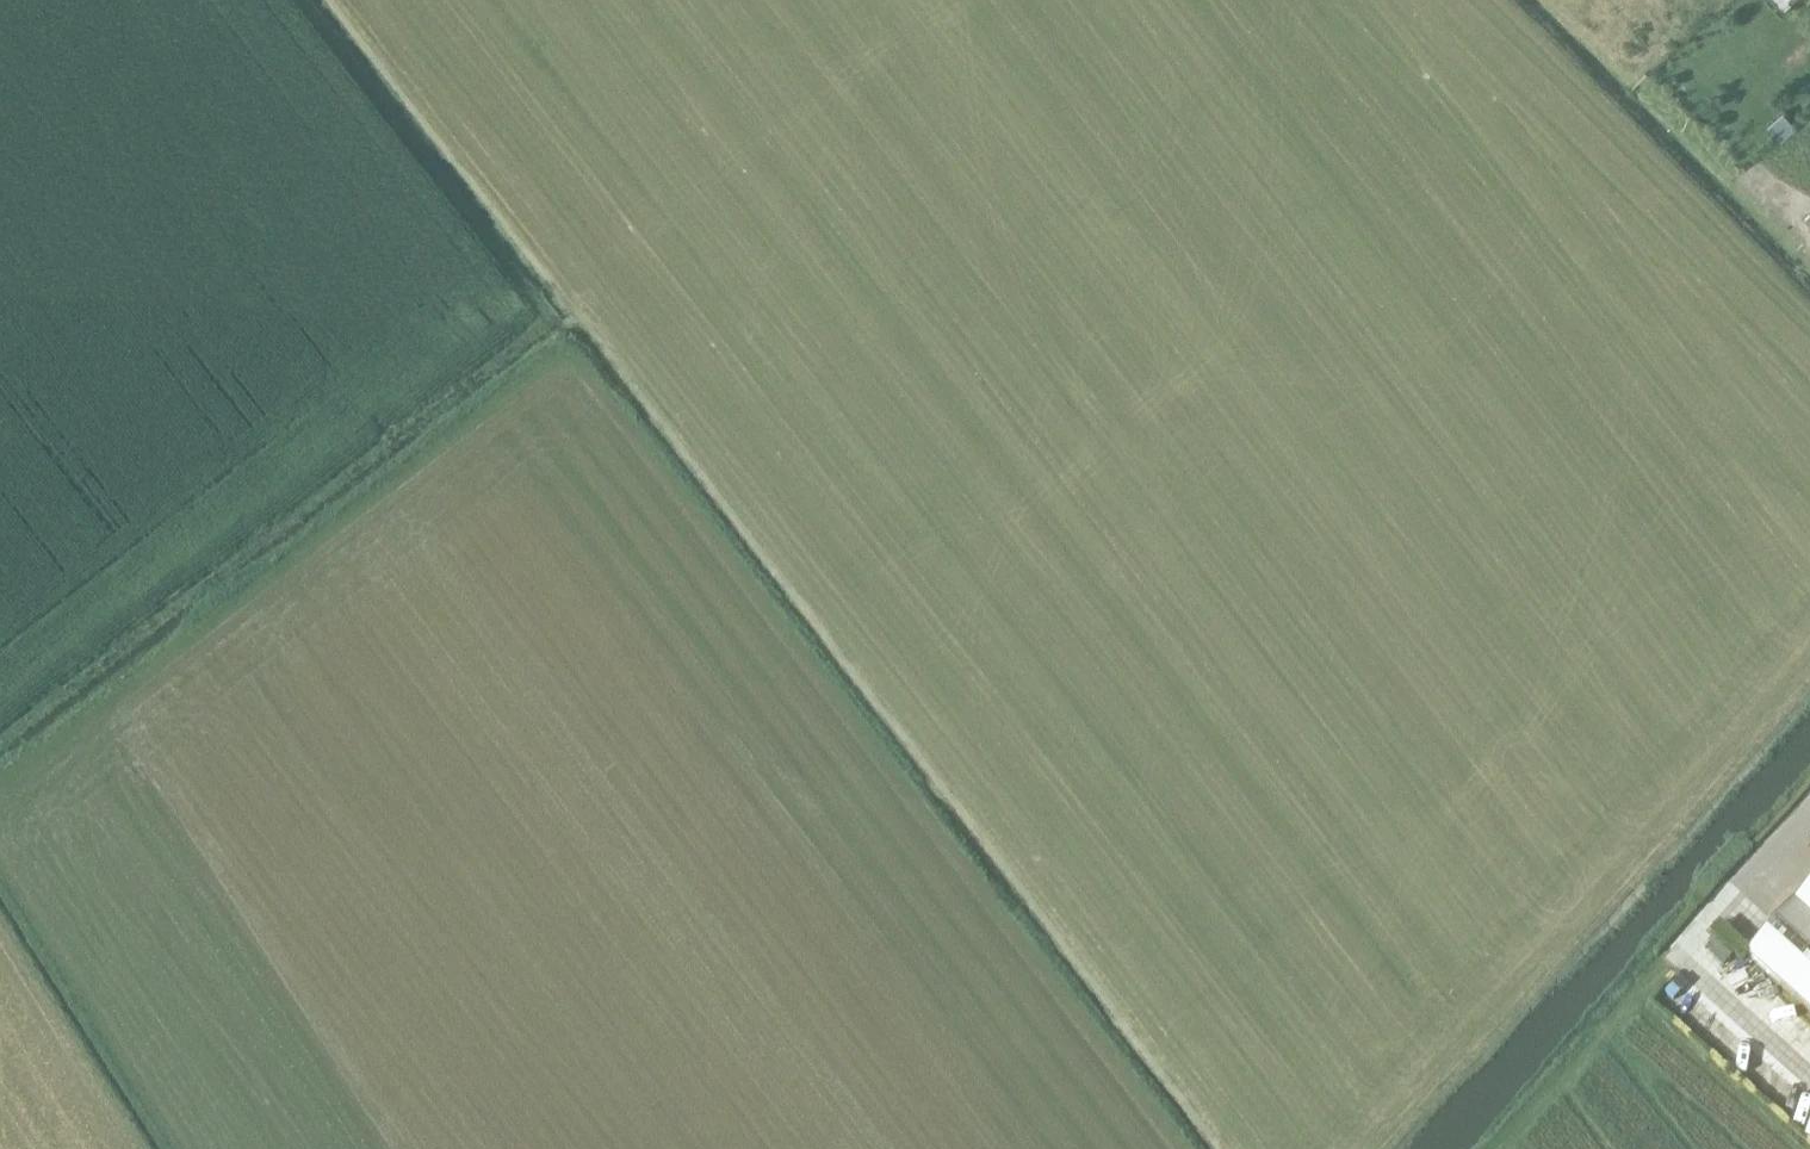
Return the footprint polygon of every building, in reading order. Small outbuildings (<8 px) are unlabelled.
[(1746,952),(1809,1010),(1809,882),(1746,952)]
